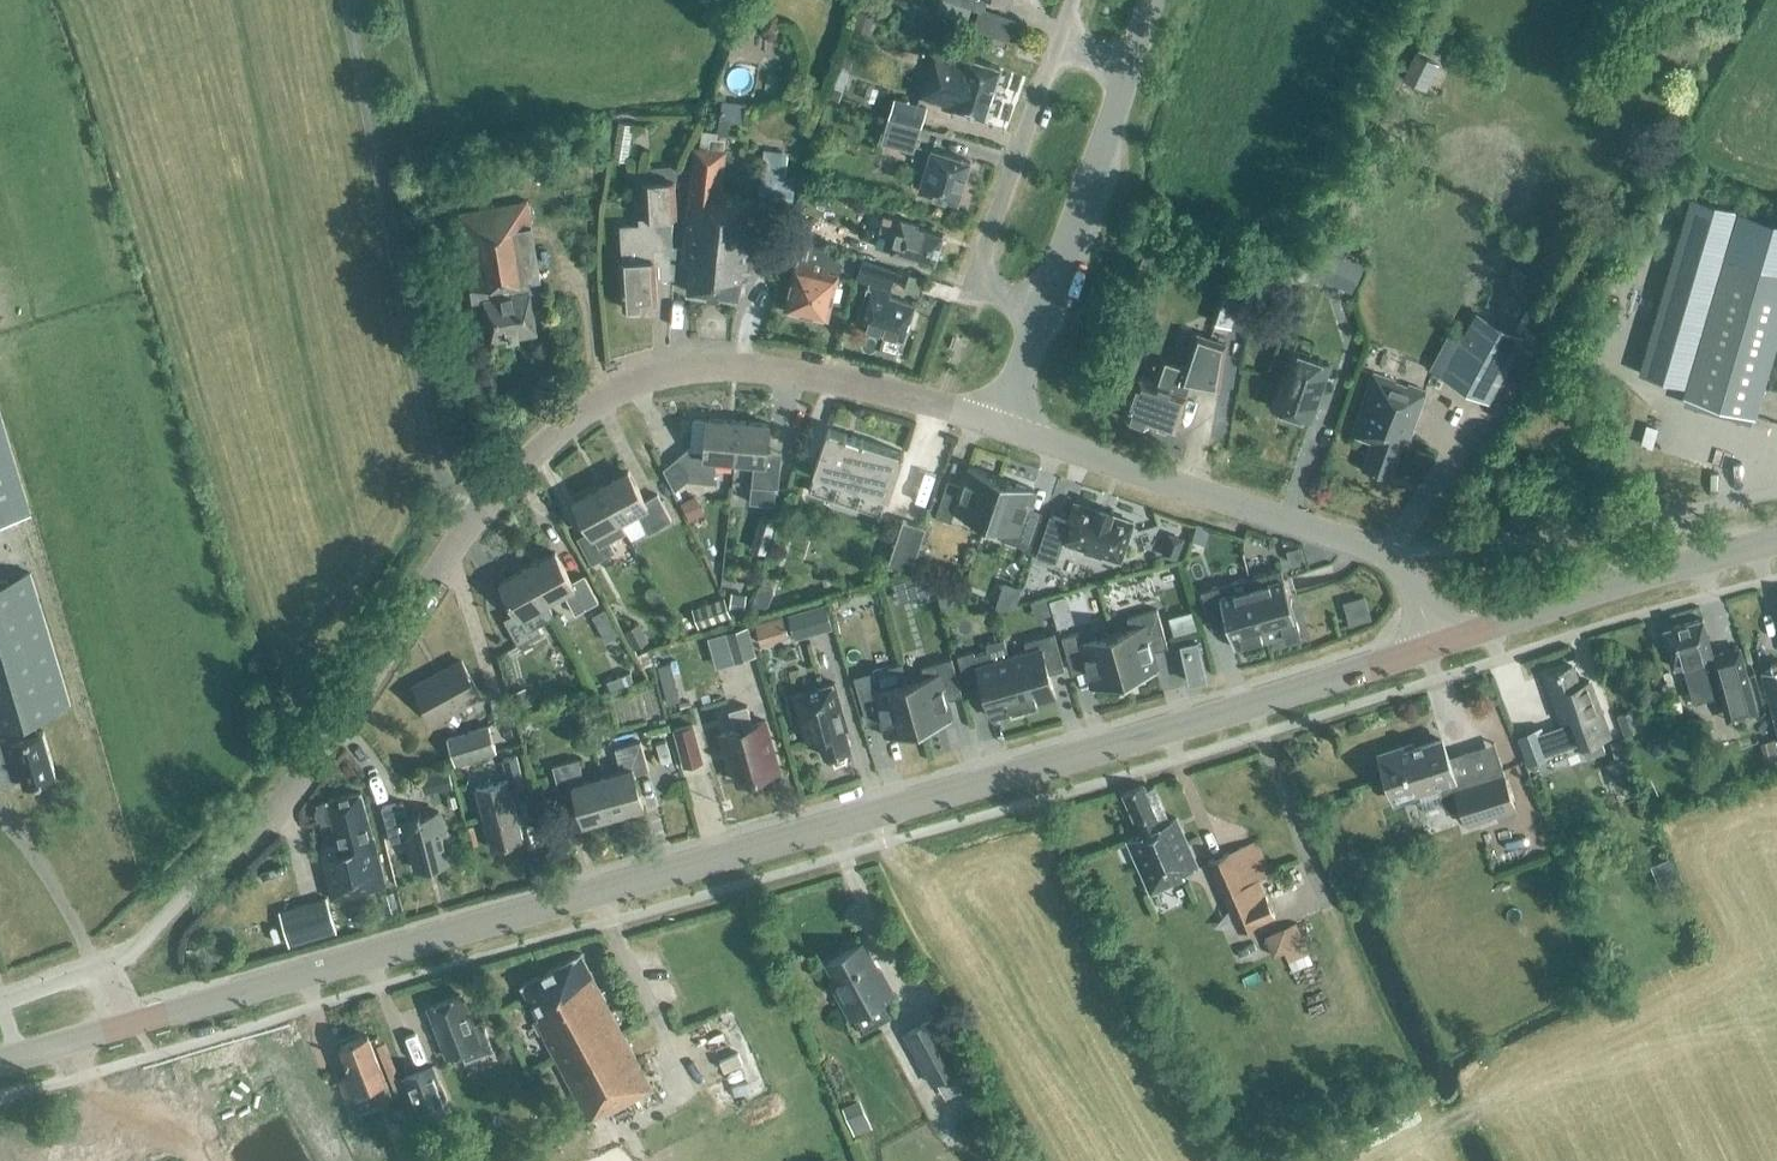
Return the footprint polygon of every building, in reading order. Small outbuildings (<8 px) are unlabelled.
[(982,12),(986,0),(947,0),(982,12)] [(1417,51),(1405,77),(1427,87),(1439,61),(1417,51)] [(934,53),(929,68),(920,95),(954,106),(953,108),(984,118),(1000,67),(969,57),(967,64),(934,53)] [(920,126),(926,107),(894,98),(889,116),(920,126)] [(913,151),(920,128),(888,118),(882,142),(913,151)] [(749,271),(757,202),(739,200),(740,194),(721,192),(725,151),(693,147),(680,263),(690,264),(687,292),(738,298),(741,270),(749,271)] [(958,202),(970,161),(931,149),(918,190),(958,202)] [(761,153),(761,200),(797,200),(797,178),(790,178),(790,153),(761,153)] [(670,216),(676,215),(674,181),(644,182),(645,218),(639,218),(639,225),(620,225),(623,262),(621,262),(623,306),(625,306),(630,311),(639,310),(643,305),(645,305),(645,304),(657,303),(655,260),(654,260),(653,248),(672,247),(670,216)] [(530,292),(542,290),(527,201),(457,213),(472,302),(484,300),(491,341),(537,332),(530,292)] [(1641,374),(1688,388),(1686,397),(1756,417),(1776,342),(1776,232),(1687,207),(1641,374)] [(934,262),(943,234),(917,227),(918,224),(900,219),(899,222),(883,217),(879,230),(896,235),(890,252),(915,259),(915,256),(934,262)] [(838,228),(807,219),(802,235),(833,244),(838,228)] [(827,318),(837,275),(828,273),(833,249),(800,241),(797,256),(799,256),(797,265),(795,265),(784,308),(827,318)] [(898,268),(862,257),(855,283),(867,287),(855,324),(903,340),(915,304),(889,296),(898,268)] [(1363,264),(1347,257),(1337,278),(1352,285),(1363,264)] [(910,274),(904,289),(918,294),(923,278),(910,274)] [(1476,310),(1441,375),(1490,402),(1526,336),(1476,310)] [(1180,381),(1171,377),(1168,387),(1139,377),(1136,385),(1124,381),(1117,401),(1130,405),(1127,414),(1129,415),(1128,420),(1144,425),(1145,421),(1148,421),(1148,420),(1174,429),(1189,384),(1217,389),(1225,342),(1197,333),(1180,381)] [(1290,350),(1271,407),(1311,420),(1330,364),(1290,350)] [(1406,444),(1425,391),(1373,373),(1352,434),(1372,441),(1363,467),(1389,477),(1402,442),(1406,444)] [(30,514),(0,415),(0,523),(30,514)] [(707,420),(695,418),(692,421),(690,447),(677,458),(688,471),(687,480),(713,483),(716,459),(735,461),(738,421),(707,418),(707,420)] [(735,461),(754,463),(755,451),(767,452),(769,424),(738,421),(735,461)] [(813,473),(814,473),(808,491),(831,499),(830,503),(855,512),(857,512),(858,508),(881,515),(887,497),(889,497),(904,452),(828,427),(813,473)] [(781,453),(767,452),(755,451),(754,463),(752,486),(751,486),(750,502),(774,504),(775,488),(778,489),(781,453)] [(968,517),(986,523),(1001,478),(969,467),(961,491),(946,486),(935,517),(965,527),(968,517)] [(601,486),(620,522),(637,512),(648,533),(671,520),(657,494),(644,501),(628,471),(601,486)] [(1001,478),(986,523),(1003,529),(1000,539),(1029,549),(1040,518),(1025,513),(1033,489),(1001,478)] [(620,522),(601,486),(573,501),(590,531),(577,538),(591,564),(615,551),(609,541),(625,532),(620,522)] [(1050,515),(1036,556),(1052,562),(1057,548),(1118,568),(1133,523),(1074,503),(1068,521),(1050,515)] [(910,571),(925,527),(903,519),(887,563),(910,571)] [(1197,524),(1191,541),(1206,546),(1212,529),(1197,524)] [(571,582),(555,552),(528,567),(547,603),(563,593),(575,614),(598,601),(584,575),(571,582)] [(554,616),(547,603),(528,567),(500,582),(516,612),(504,619),(518,645),(541,632),(537,625),(554,616)] [(1252,588),(1267,639),(1285,634),(1286,636),(1300,633),(1281,569),(1267,573),(1270,583),(1252,588)] [(25,783),(55,774),(43,730),(37,732),(32,715),(70,704),(29,572),(0,581),(0,724),(16,719),(21,736),(12,739),(11,735),(0,738),(0,770),(4,784),(23,778),(25,783)] [(908,575),(914,597),(935,591),(933,586),(908,575)] [(1231,583),(1201,592),(1210,622),(1225,618),(1234,649),(1267,639),(1252,588),(1234,593),(1231,583)] [(691,609),(698,628),(730,617),(724,597),(691,609)] [(788,615),(795,638),(832,628),(825,605),(788,615)] [(606,609),(593,616),(598,627),(611,620),(606,609)] [(1112,633),(1125,680),(1158,670),(1149,639),(1163,635),(1164,637),(1165,637),(1157,610),(1127,618),(1130,628),(1112,633)] [(1702,619),(1664,630),(1674,668),(1683,666),(1693,703),(1733,692),(1740,717),(1757,713),(1739,648),(1712,655),(1702,619)] [(762,650),(789,642),(783,621),(756,629),(762,650)] [(756,656),(747,627),(724,634),(732,663),(756,656)] [(1027,652),(1009,657),(1024,709),(1056,699),(1047,668),(1062,664),(1062,666),(1063,666),(1054,633),(1024,642),(1027,652)] [(1084,657),(1093,689),(1125,680),(1112,633),(1080,642),(1078,633),(1062,637),(1069,664),(1070,664),(1070,661),(1084,657)] [(1189,683),(1206,679),(1197,641),(1180,645),(1189,683)] [(1024,709),(1009,657),(992,662),(989,652),(975,656),(973,650),(957,655),(968,693),(969,693),(968,690),(983,686),(992,718),(1024,709)] [(906,682),(920,728),(952,719),(945,694),(959,690),(960,693),(961,692),(951,659),(922,667),(924,677),(906,682)] [(414,687),(433,721),(480,695),(461,661),(414,687)] [(680,701),(670,663),(658,666),(668,704),(680,701)] [(1572,724),(1542,734),(1550,756),(1580,746),(1585,759),(1604,752),(1599,739),(1608,736),(1595,701),(1594,701),(1587,682),(1578,685),(1572,667),(1547,675),(1561,719),(1569,716),(1572,724)] [(1776,722),(1776,667),(1760,672),(1776,722)] [(887,737),(920,728),(906,682),(875,691),(872,681),(856,686),(866,720),(866,719),(866,717),(880,713),(887,737)] [(846,729),(848,729),(835,683),(793,695),(806,741),(818,737),(824,756),(851,748),(846,729)] [(731,762),(736,782),(779,769),(765,721),(752,725),(747,705),(729,711),(734,730),(719,734),(727,762),(731,762)] [(674,730),(683,765),(702,761),(693,725),(674,730)] [(447,739),(455,763),(496,750),(488,726),(447,739)] [(1541,731),(1518,739),(1527,766),(1550,758),(1550,756),(1542,734),(1541,731)] [(1452,781),(1466,823),(1515,808),(1494,742),(1446,758),(1440,739),(1402,752),(1401,747),(1380,754),(1394,800),(1452,781)] [(603,776),(613,815),(643,807),(634,774),(648,770),(640,741),(614,749),(621,771),(603,776)] [(510,788),(523,784),(516,756),(502,760),(510,788)] [(574,791),(583,823),(613,815),(603,776),(584,782),(578,759),(552,766),(560,795),(574,791)] [(491,849),(523,840),(507,781),(475,788),(491,849)] [(1189,865),(1195,862),(1176,819),(1168,823),(1152,787),(1146,790),(1143,785),(1123,793),(1141,835),(1127,841),(1151,892),(1192,871),(1189,865)] [(331,899),(386,885),(373,836),(372,837),(361,792),(327,801),(327,802),(317,804),(318,807),(316,811),(317,818),(322,820),(322,823),(332,820),(338,845),(319,850),(331,899)] [(381,807),(390,842),(407,838),(415,868),(451,860),(438,812),(407,819),(403,801),(381,807)] [(1243,847),(1208,862),(1223,898),(1238,933),(1274,917),(1259,882),(1258,882),(1243,847)] [(1668,856),(1650,864),(1659,887),(1677,879),(1668,856)] [(289,945),(336,931),(326,898),(279,912),(289,945)] [(1284,952),(1288,963),(1309,954),(1296,923),(1264,936),(1273,957),(1284,952)] [(851,1019),(894,995),(880,970),(878,971),(862,943),(827,962),(837,981),(832,984),(851,1019)] [(607,1114),(653,1090),(580,954),(521,985),(538,1017),(535,1019),(544,1035),(543,1035),(587,1119),(604,1110),(607,1114)] [(460,995),(429,1007),(448,1056),(462,1051),(465,1061),(492,1051),(488,1041),(480,1021),(472,1025),(460,995)] [(959,1069),(932,1018),(904,1033),(932,1084),(937,1081),(945,1097),(965,1088),(956,1071),(959,1069)] [(378,1101),(391,1096),(367,1035),(340,1046),(352,1076),(341,1081),(346,1094),(371,1084),(378,1101)] [(432,1069),(403,1080),(420,1123),(449,1111),(432,1069)] [(842,1108),(854,1136),(872,1128),(860,1101),(842,1108)]
